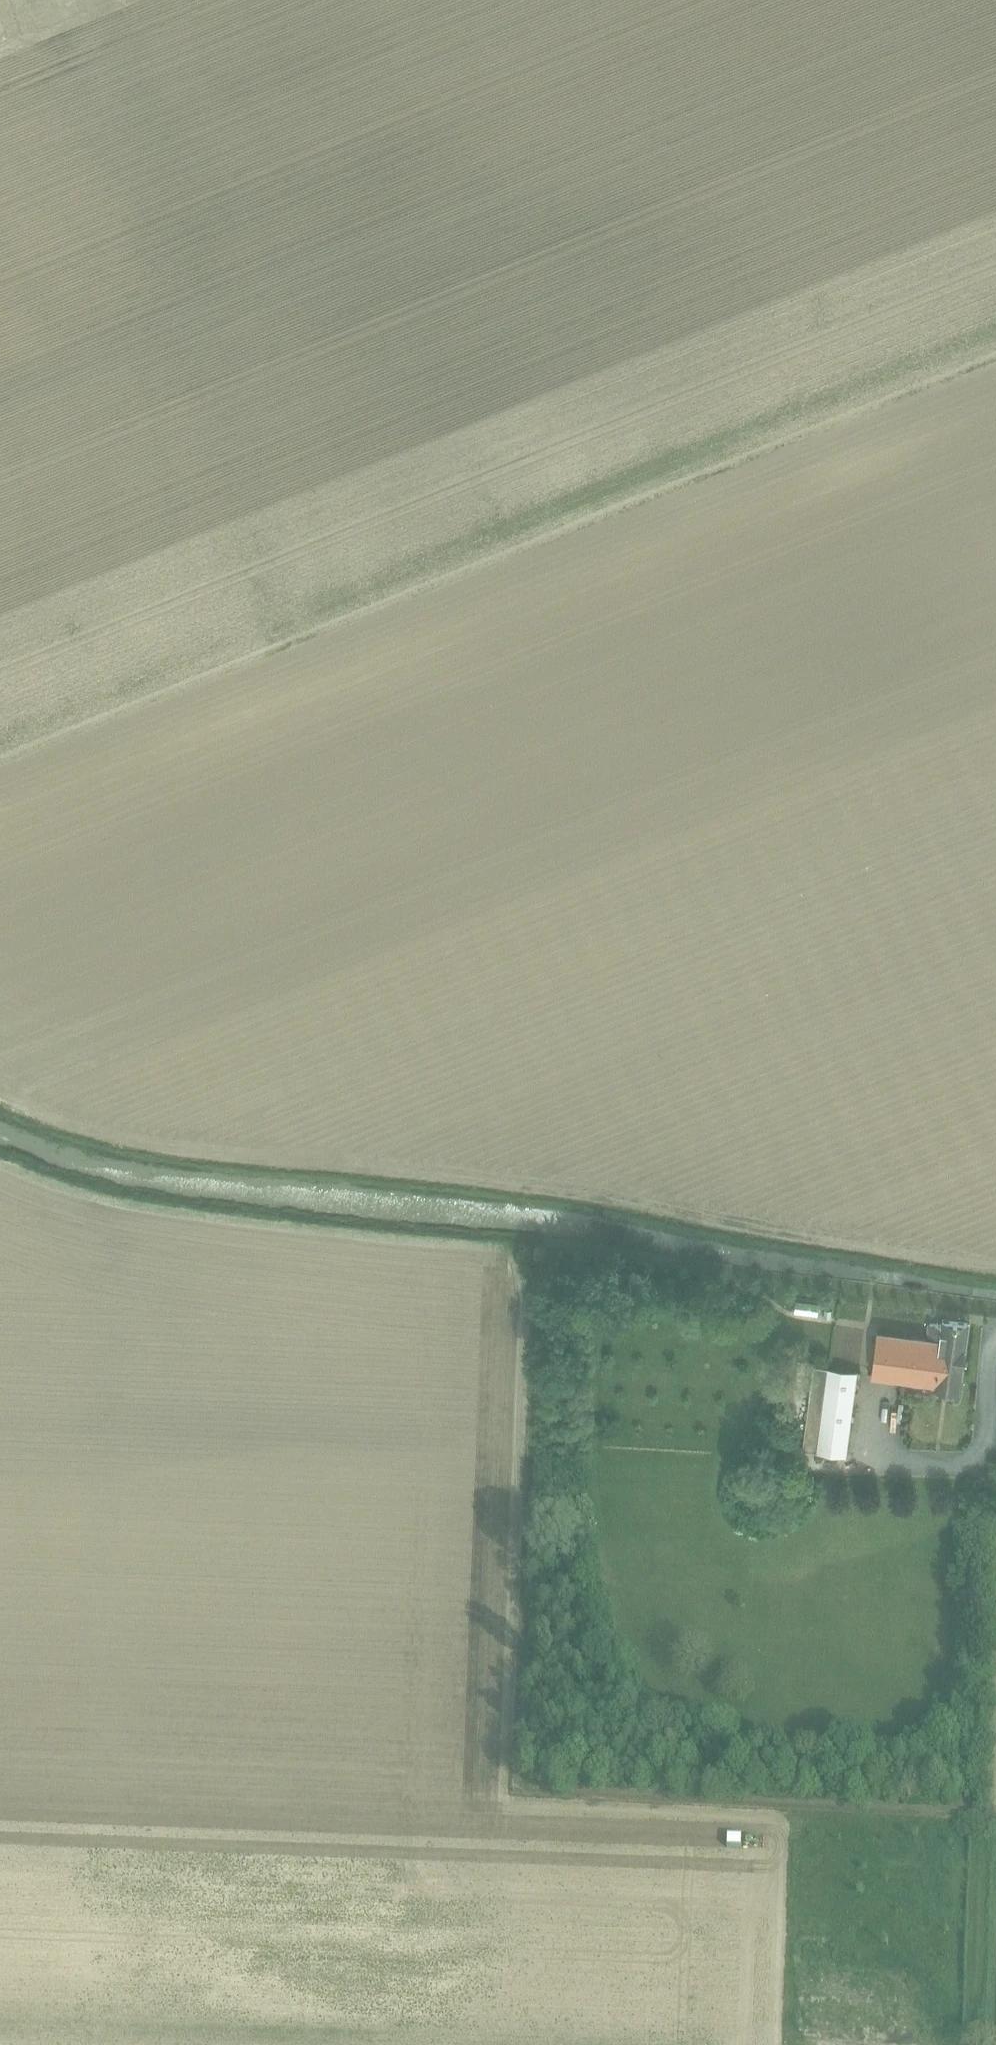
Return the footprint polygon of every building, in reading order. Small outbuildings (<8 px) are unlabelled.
[(959,1390),(968,1323),(943,1319),(942,1326),(930,1324),(928,1339),(879,1332),(873,1373),(934,1382),(933,1387),(959,1390)] [(827,1367),(816,1451),(847,1455),(858,1371),(827,1367)]
